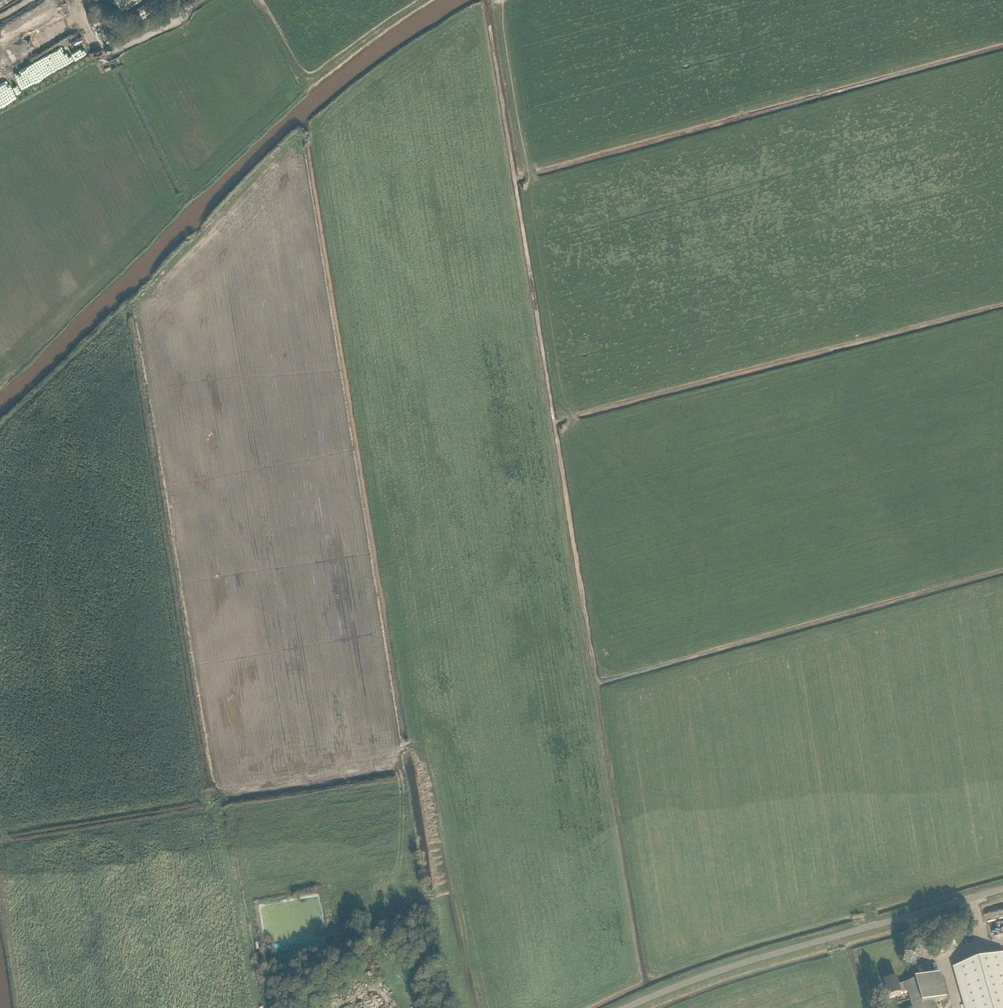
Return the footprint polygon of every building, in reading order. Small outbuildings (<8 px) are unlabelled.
[(134,0),(115,0),(120,9),(134,0)] [(955,968),(967,1007),(1002,1007),(1002,955),(955,968)] [(905,984),(906,986),(908,993),(912,1007),(924,1007),(923,1005),(947,999),(940,974),(905,984)] [(897,979),(884,983),(889,999),(901,996),(901,995),(908,993),(906,986),(899,988),(897,979)]
